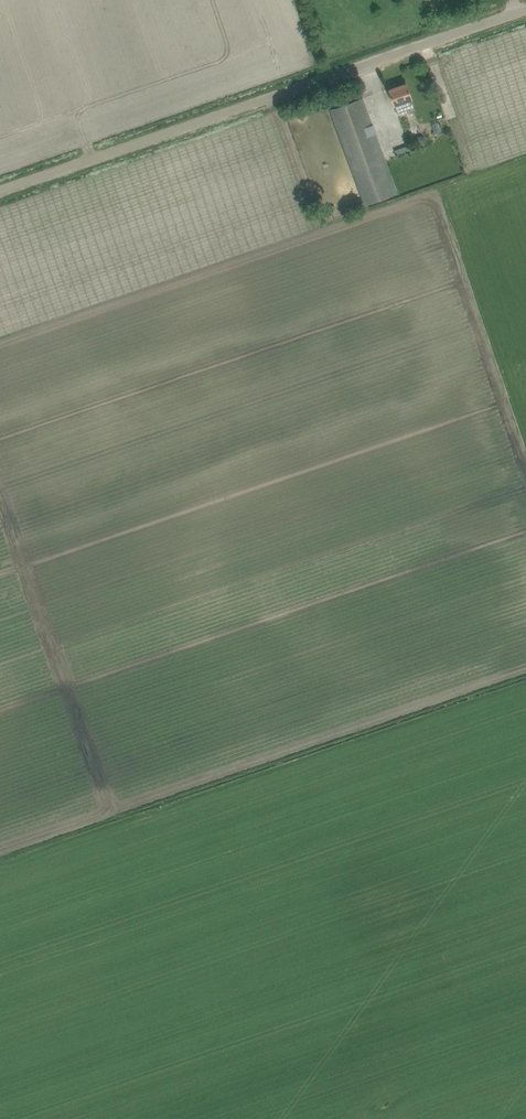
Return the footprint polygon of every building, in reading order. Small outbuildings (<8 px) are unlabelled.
[(389,89),(393,100),(398,115),(415,109),(410,94),(406,83),(389,89)] [(398,192),(385,159),(363,98),(330,110),(364,204),(398,192)]
